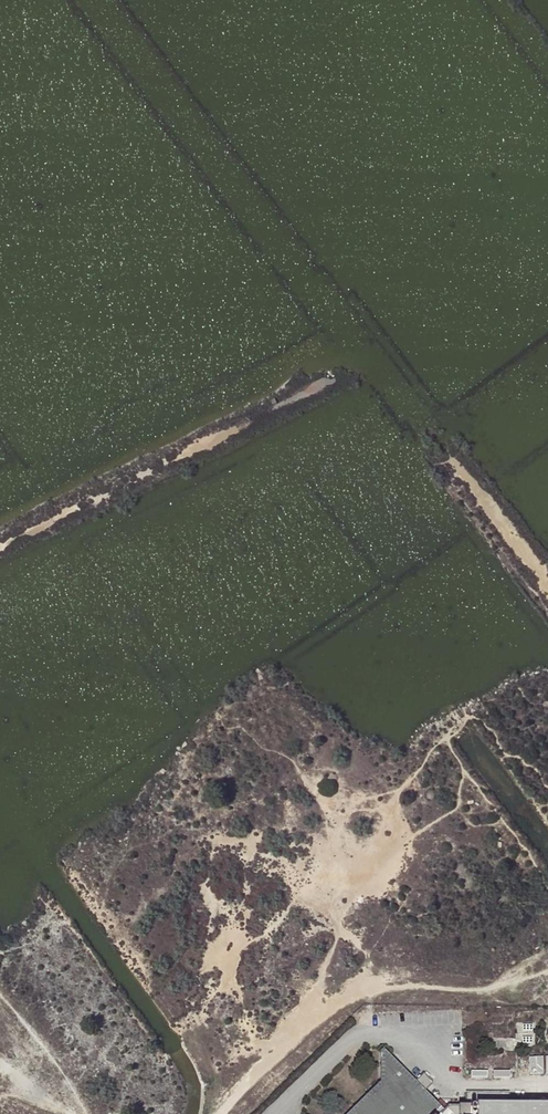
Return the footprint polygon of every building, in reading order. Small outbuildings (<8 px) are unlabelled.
[(510,1107),(510,1093),(468,1093),(468,1107),(450,1107),(444,1112),(425,1092),(416,1083),(389,1056),(385,1052),(383,1083),(352,1113),(547,1113),(547,1108),(510,1107)] [(416,1083),(425,1092),(433,1084),(424,1074),(416,1083)]
